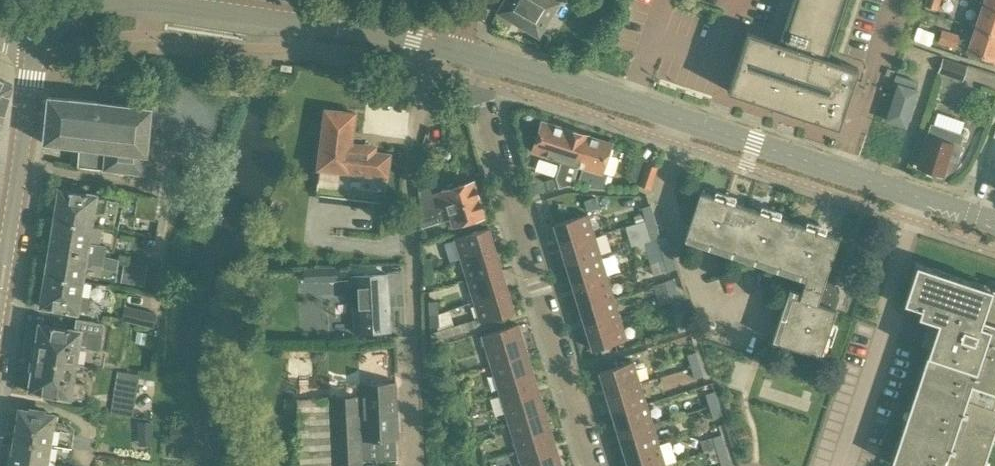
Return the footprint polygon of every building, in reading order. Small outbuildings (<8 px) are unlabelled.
[(497,10),(537,35),(557,1),(556,0),(503,0),(497,10)] [(848,0),(796,0),(782,43),(746,31),(727,91),(838,127),(857,68),(822,56),(833,21),(841,23),(848,0)] [(937,10),(940,0),(926,0),(924,5),(937,10)] [(982,5),(994,9),(994,0),(983,0),(982,5)] [(974,28),(994,34),(994,9),(982,5),(974,28)] [(974,28),(967,51),(994,60),(994,59),(994,34),(974,28)] [(937,42),(955,48),(959,35),(941,29),(937,42)] [(962,80),(967,66),(942,58),(937,72),(962,80)] [(918,90),(916,89),(919,81),(896,74),(892,84),(895,85),(883,121),(906,128),(918,90)] [(11,86),(0,80),(0,122),(11,86)] [(78,146),(144,152),(145,153),(150,106),(126,104),(47,97),(43,142),(78,146)] [(354,114),(325,110),(315,194),(383,202),(389,155),(373,154),(374,147),(350,144),(354,114)] [(578,165),(587,136),(541,122),(532,150),(560,159),(554,177),(541,182),(544,192),(572,183),(578,165)] [(957,145),(960,135),(945,130),(931,125),(927,136),(918,167),(942,174),(947,156),(955,159),(960,146),(957,145)] [(587,136),(578,165),(583,166),(580,179),(596,184),(600,172),(609,174),(611,173),(616,160),(615,157),(607,154),(610,143),(587,136)] [(144,152),(78,146),(76,165),(103,167),(103,168),(142,171),(144,152)] [(176,180),(187,187),(200,168),(188,161),(176,180)] [(651,187),(658,167),(646,163),(640,183),(651,187)] [(473,181),(441,190),(430,194),(428,183),(417,185),(419,217),(478,199),(473,181)] [(95,194),(59,189),(57,206),(54,205),(52,218),(54,219),(54,220),(90,226),(92,209),(104,211),(106,198),(94,196),(95,194)] [(778,318),(771,340),(820,356),(834,313),(835,309),(834,309),(838,298),(833,283),(824,280),(827,273),(838,237),(700,192),(687,230),(684,240),(716,251),(757,264),(763,267),(792,276),(804,280),(800,292),(788,288),(778,318)] [(484,217),(478,199),(419,217),(420,228),(450,219),(452,226),(484,217)] [(644,219),(654,216),(651,204),(641,207),(643,213),(644,219)] [(643,213),(633,216),(635,223),(645,220),(644,219),(643,213)] [(560,245),(593,235),(587,214),(554,224),(560,245)] [(654,216),(644,219),(645,220),(648,232),(658,229),(654,216)] [(90,226),(54,220),(54,222),(52,221),(50,234),(52,235),(50,247),(104,256),(105,245),(87,242),(90,226)] [(461,259),(494,249),(487,228),(455,238),(461,259)] [(600,256),(593,235),(560,245),(567,266),(600,256)] [(663,259),(673,256),(669,244),(663,246),(659,247),(663,259)] [(104,256),(50,247),(48,262),(45,262),(44,274),(46,274),(81,279),(84,263),(102,266),(104,256)] [(129,247),(127,258),(141,260),(142,249),(129,247)] [(494,249),(461,259),(467,280),(500,270),(494,249)] [(606,276),(600,256),(567,266),(573,286),(606,276)] [(677,269),(673,256),(663,259),(667,272),(677,269)] [(422,272),(432,272),(432,268),(432,259),(421,260),(422,272)] [(145,276),(147,264),(124,261),(121,283),(132,284),(134,274),(145,276)] [(890,464),(897,465),(977,465),(978,461),(984,463),(991,443),(985,441),(990,424),(994,426),(994,290),(986,287),(984,293),(967,287),(969,281),(950,275),(948,281),(931,275),(933,269),(916,264),(903,302),(920,308),(917,315),(937,322),(934,332),(890,464)] [(338,267),(304,268),(304,283),(338,281),(338,267)] [(500,270),(467,280),(474,301),(507,291),(500,270)] [(433,284),(432,272),(422,272),(423,285),(433,284)] [(356,274),(356,300),(344,300),(345,331),(392,330),(391,273),(356,274)] [(81,279),(46,274),(45,277),(43,277),(41,290),(43,290),(40,307),(76,312),(76,310),(88,312),(90,297),(79,296),(81,279)] [(612,297),(606,276),(573,286),(580,307),(612,297)] [(670,302),(680,299),(676,287),(666,290),(670,302)] [(479,317),(465,321),(430,332),(431,341),(441,338),(468,330),(474,328),(481,323),(480,322),(513,312),(507,291),(474,301),(479,317)] [(612,297),(580,307),(586,328),(619,318),(612,297)] [(684,311),(680,299),(670,302),(674,314),(684,311)] [(428,315),(438,314),(438,312),(437,302),(428,303),(428,315)] [(136,308),(133,324),(153,328),(156,313),(136,308)] [(438,317),(438,314),(428,315),(429,328),(439,327),(443,327),(443,317),(438,317)] [(31,341),(29,357),(73,363),(75,346),(96,349),(99,347),(103,325),(101,323),(75,318),(73,331),(40,326),(38,342),(31,341)] [(625,339),(619,318),(586,328),(592,349),(625,339)] [(491,364),(526,354),(517,324),(482,335),(491,364)] [(137,331),(135,343),(145,345),(147,333),(137,331)] [(690,366),(700,364),(696,352),(686,354),(690,366)] [(526,354),(491,364),(500,393),(535,382),(526,354)] [(73,363),(29,357),(26,373),(32,374),(30,390),(67,396),(82,398),(84,397),(86,386),(83,383),(70,381),(73,363)] [(606,392),(639,382),(632,361),(599,371),(606,392)] [(700,364),(690,366),(694,379),(703,376),(700,364)] [(117,371),(114,392),(134,395),(136,395),(139,375),(117,371)] [(331,465),(363,465),(363,440),(398,438),(396,382),(361,383),(361,395),(329,396),(329,398),(331,465)] [(535,382),(500,393),(508,422),(544,411),(535,382)] [(639,382),(606,392),(612,413),(645,403),(639,382)] [(714,391),(713,388),(705,390),(709,406),(718,403),(714,391)] [(329,398),(296,399),(299,465),(331,465),(329,398)] [(110,401),(108,413),(133,416),(134,404),(133,404),(113,402),(110,401)] [(651,424),(645,403),(612,413),(619,434),(651,424)] [(718,403),(709,406),(712,418),(722,416),(718,403)] [(19,409),(14,439),(48,444),(53,415),(43,413),(43,410),(29,408),(29,411),(19,409)] [(552,440),(544,411),(508,422),(517,451),(552,440)] [(139,420),(139,431),(152,431),(152,422),(152,420),(139,420)] [(658,445),(651,424),(619,434),(625,455),(658,445)] [(192,440),(192,426),(181,425),(180,440),(192,440)] [(716,450),(725,447),(722,434),(712,437),(716,450)] [(10,464),(22,465),(45,465),(48,444),(14,439),(10,464)] [(517,451),(522,465),(560,465),(552,440),(517,451)] [(625,455),(628,465),(662,465),(664,465),(658,445),(625,455)] [(720,464),(721,465),(731,465),(725,447),(716,450),(720,464)]
